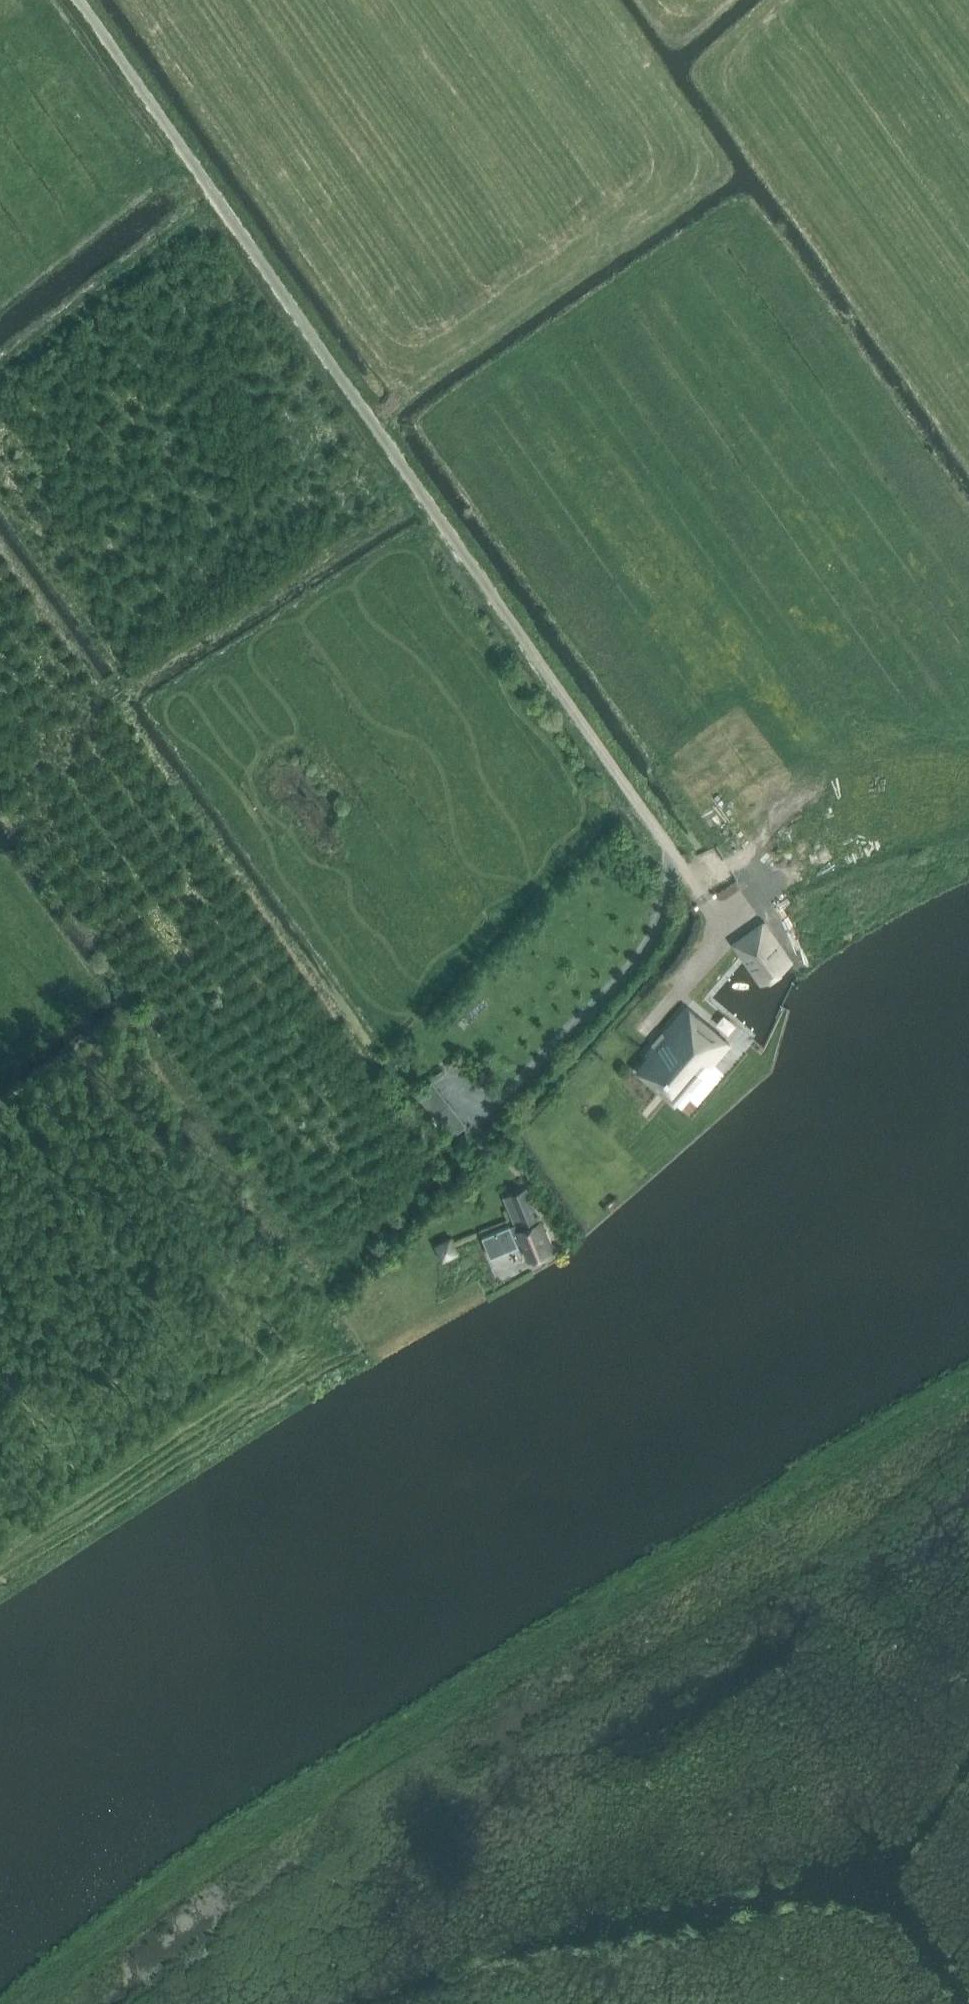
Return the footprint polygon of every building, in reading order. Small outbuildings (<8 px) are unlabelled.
[(737,943),(764,981),(788,964),(762,926),(737,943)] [(712,1064),(729,1043),(687,1007),(647,1053),(651,1057),(640,1070),(662,1089),(664,1087),(674,1095),(705,1058),(712,1064)] [(457,1110),(450,1101),(435,1113),(443,1122),(457,1110)] [(517,1225),(538,1216),(526,1187),(505,1196),(517,1225)] [(530,1257),(551,1249),(540,1222),(519,1230),(530,1257)] [(515,1225),(489,1232),(493,1247),(519,1240),(515,1225)]
